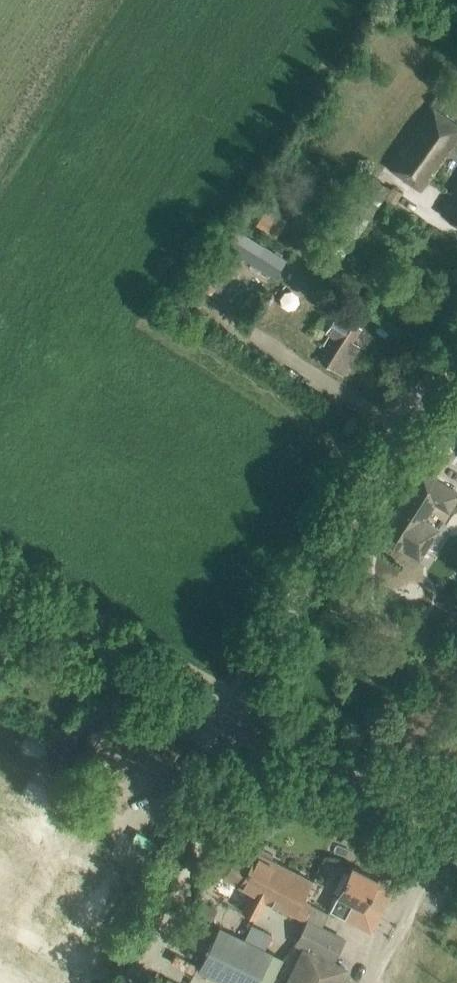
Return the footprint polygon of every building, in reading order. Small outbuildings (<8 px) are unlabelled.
[(431,103),(386,166),(421,191),(456,138),(456,121),(431,103)] [(377,207),(389,189),(371,178),(360,195),(377,207)] [(440,212),(456,222),(456,185),(440,212)] [(394,186),(385,199),(394,206),(403,193),(394,186)] [(339,223),(325,244),(343,257),(371,216),(363,210),(359,216),(349,210),(340,224),(339,223)] [(250,263),(268,274),(279,256),(262,245),(250,263)] [(304,271),(295,283),(311,293),(319,281),(304,271)] [(453,308),(456,302),(456,289),(451,285),(441,299),(453,308)] [(360,348),(355,345),(355,344),(350,341),(359,327),(339,313),(327,331),(336,337),(329,347),(320,361),(344,375),(360,348)] [(383,530),(380,535),(404,550),(419,559),(438,528),(424,519),(434,503),(449,512),(456,498),(456,492),(421,469),(383,530)] [(425,643),(435,649),(442,637),(433,631),(425,643)] [(168,777),(188,744),(111,698),(101,715),(80,751),(93,759),(101,747),(104,748),(107,742),(150,767),(168,777)] [(235,849),(221,874),(238,884),(252,891),(242,910),(255,917),(265,898),(302,917),(310,903),(301,899),(302,897),(304,893),(312,879),(302,874),(256,850),(252,857),(235,849)] [(83,877),(65,866),(45,901),(62,911),(50,932),(83,951),(124,882),(91,863),(83,877)] [(370,930),(393,887),(378,879),(378,878),(352,865),(337,892),(338,893),(329,909),(370,930)] [(345,967),(332,961),(343,939),(306,920),(296,942),(308,948),(291,982),(337,982),(345,967)] [(219,926),(198,969),(227,982),(257,982),(272,952),(219,926)]
